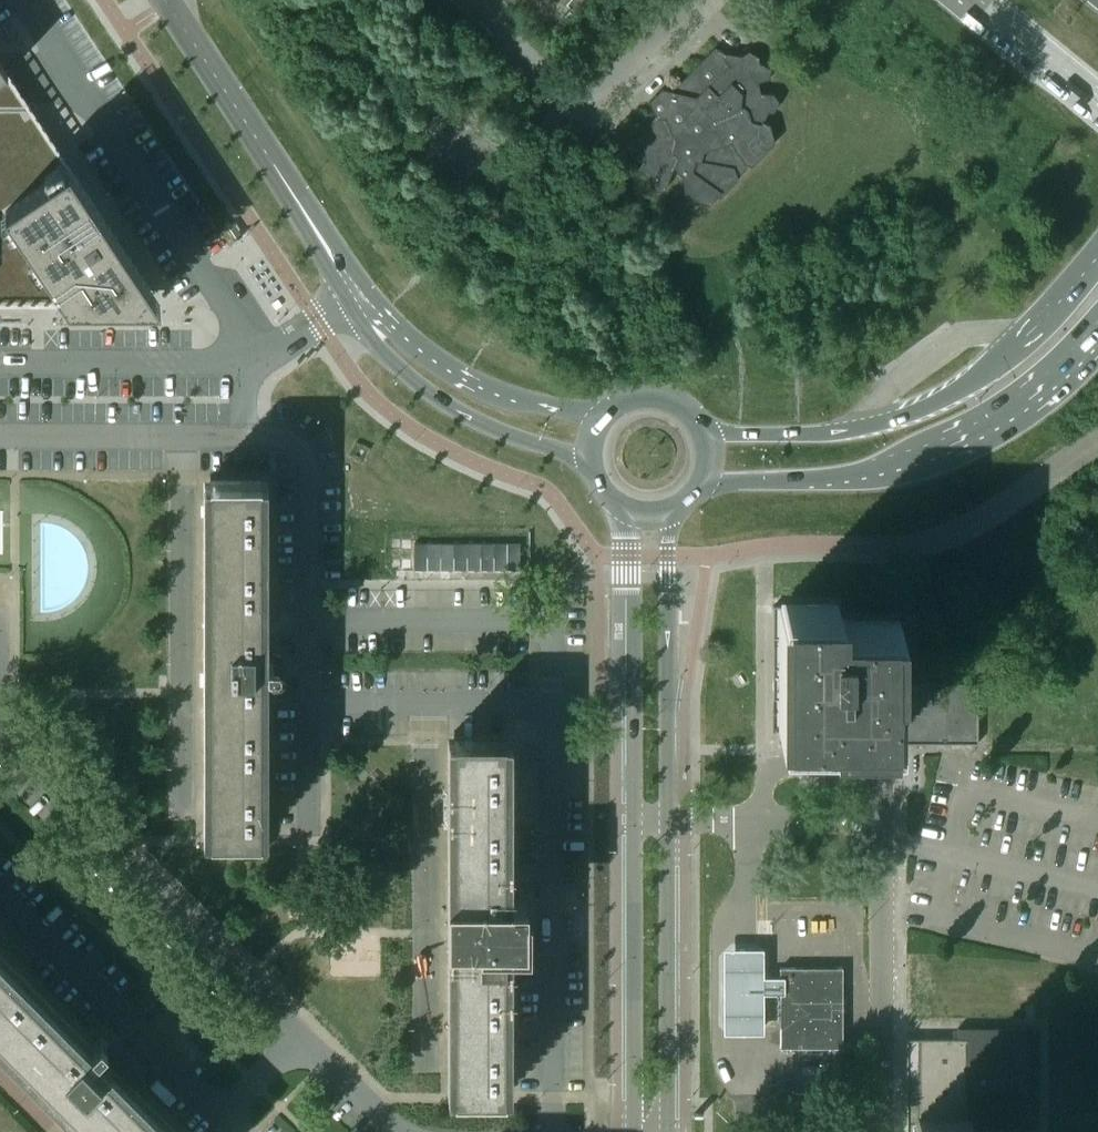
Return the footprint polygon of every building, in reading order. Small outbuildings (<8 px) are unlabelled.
[(773,142),(769,124),(762,121),(766,112),(772,111),(778,100),(773,93),(760,92),(757,81),(767,78),(770,68),(758,61),(758,56),(748,50),(741,55),(739,64),(729,63),(728,64),(722,55),(724,52),(714,47),(678,83),(671,90),(673,99),(678,104),(671,118),(666,122),(666,117),(654,114),(648,127),(642,127),(636,138),(641,145),(646,145),(646,155),(638,167),(648,178),(647,182),(655,191),(664,189),(672,167),(682,176),(683,194),(708,204),(716,195),(718,197),(737,178),(734,170),(743,162),(750,165),(773,142)] [(135,304),(160,304),(150,289),(0,62),(0,304),(135,304)] [(267,660),(267,500),(260,500),(260,481),(210,481),(210,500),(203,500),(203,777),(203,818),(210,818),(210,837),(260,837),(260,818),(267,818),(267,670),(280,670),(280,660),(267,660)] [(978,743),(977,683),(895,683),(895,675),(894,675),(894,624),(906,625),(906,622),(846,622),(846,625),(833,625),(833,606),(773,606),(773,608),(785,608),(785,731),(891,731),(891,743),(978,743)] [(525,912),(525,900),(510,900),(510,756),(504,757),(504,737),(454,737),(454,757),(446,756),(447,1074),(453,1074),(453,1093),(504,1093),(504,1074),(510,1074),(510,912),(525,912)] [(763,949),(723,949),(724,1035),(763,1035),(763,994),(780,994),(780,977),(763,977),(763,949)] [(91,1046),(0,955),(0,1044),(88,1131),(177,1131),(129,1084),(134,1079),(103,1048),(108,1044),(101,1036),(91,1046)] [(842,1048),(842,968),(780,968),(780,977),(780,994),(780,1048),(842,1048)] [(967,1091),(1025,1091),(1025,1028),(957,1028),(957,1039),(906,1039),(906,1131),(966,1131),(967,1091)]
